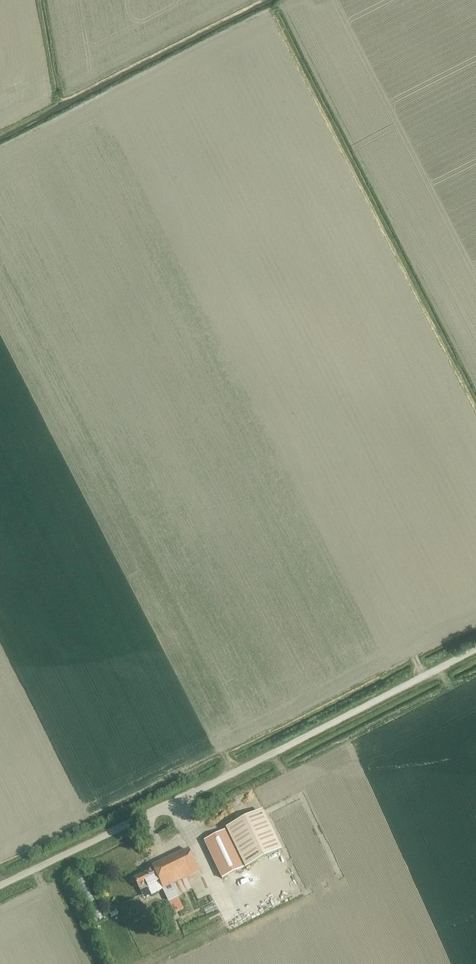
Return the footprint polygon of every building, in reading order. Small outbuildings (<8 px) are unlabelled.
[(266,812),(205,842),(217,867),(222,878),(283,849),(305,894),(306,896),(342,878),(301,795),(266,812)] [(154,871),(135,880),(142,896),(151,892),(152,895),(163,890),(165,894),(169,903),(174,914),(184,909),(179,899),(178,898),(179,897),(173,885),(199,873),(189,852),(153,869),(154,871)] [(199,889),(210,883),(207,878),(196,883),(199,889)]
